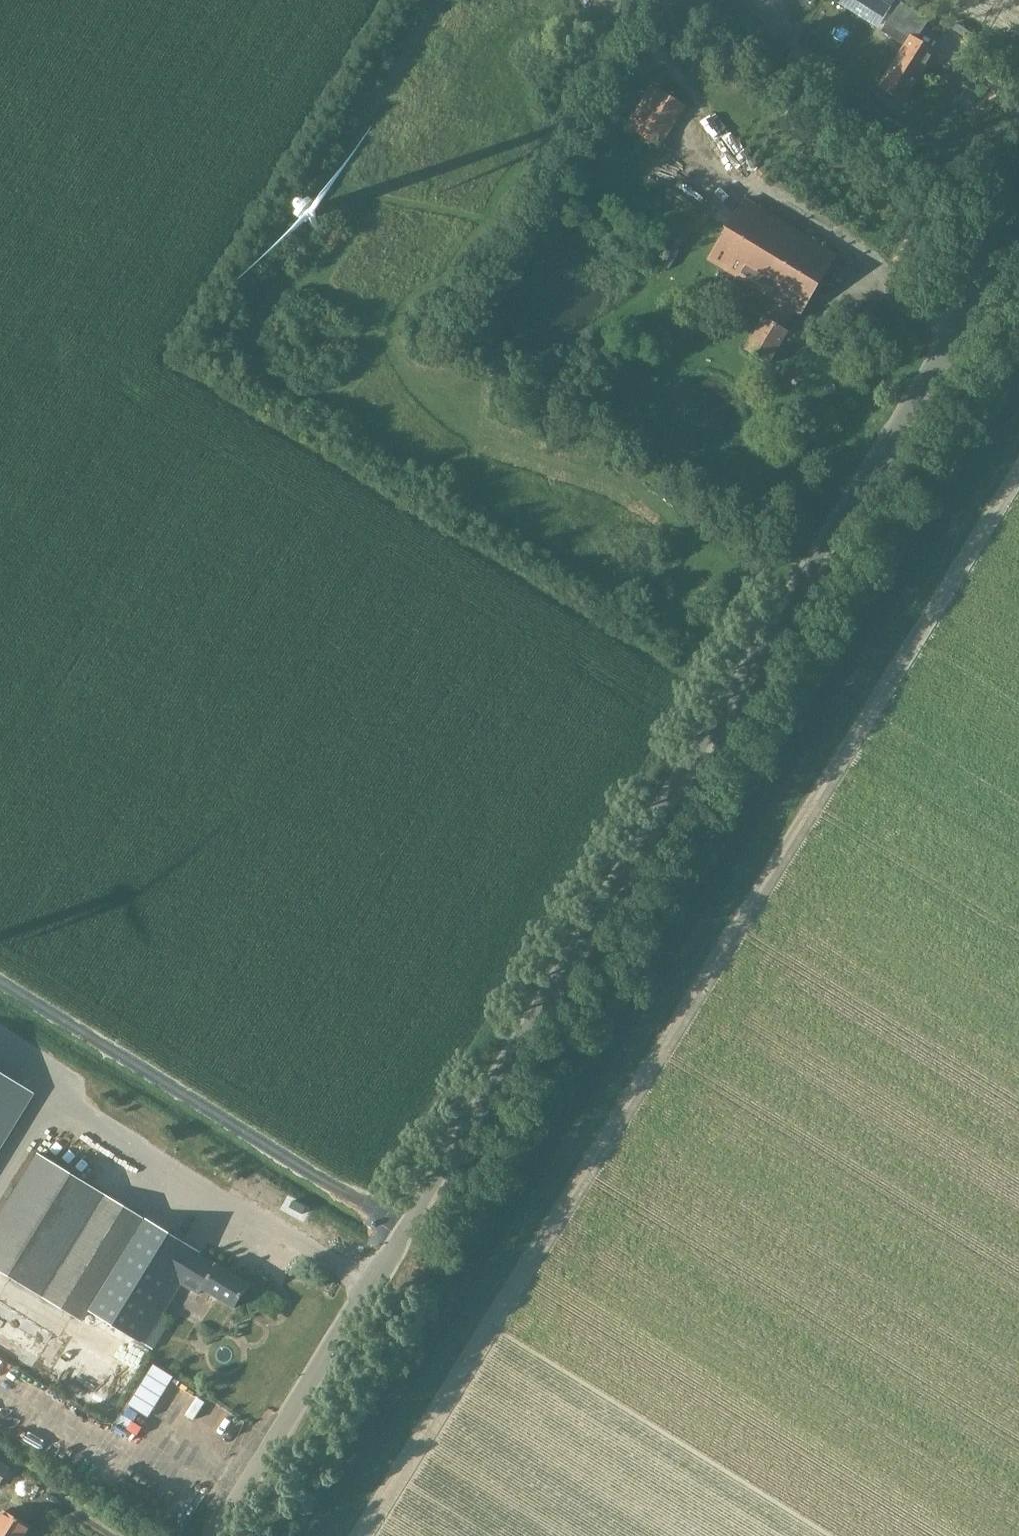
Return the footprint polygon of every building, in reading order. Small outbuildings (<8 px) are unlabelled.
[(934,53),(915,40),(929,19),(900,1),(880,32),(903,46),(877,87),(902,103),(934,53)] [(660,149),(686,106),(650,84),(624,127),(660,149)] [(659,221),(687,172),(657,155),(629,204),(659,221)] [(799,316),(835,255),(744,200),(707,260),(778,303),(768,320),(764,318),(744,350),(767,364),(787,332),(783,329),(793,312),(799,316)] [(303,221),(305,222),(308,221),(310,220),(311,218),(312,215),(311,212),(310,210),(308,209),(305,208),(303,209),(300,210),(299,213),(298,215),(299,218),(300,220),(303,221)] [(0,1073),(0,1135),(28,1090),(0,1073)] [(198,1255),(199,1253),(114,1199),(115,1199),(37,1151),(0,1212),(0,1272),(82,1321),(47,1379),(108,1417),(151,1348),(143,1344),(181,1283),(198,1293),(201,1288),(233,1308),(248,1285),(215,1265),(198,1255)] [(43,1354),(0,1328),(0,1359),(29,1377),(43,1354)] [(9,1467),(0,1461),(0,1481),(9,1467)] [(31,1526),(5,1511),(0,1518),(0,1535),(25,1535),(31,1526)]
